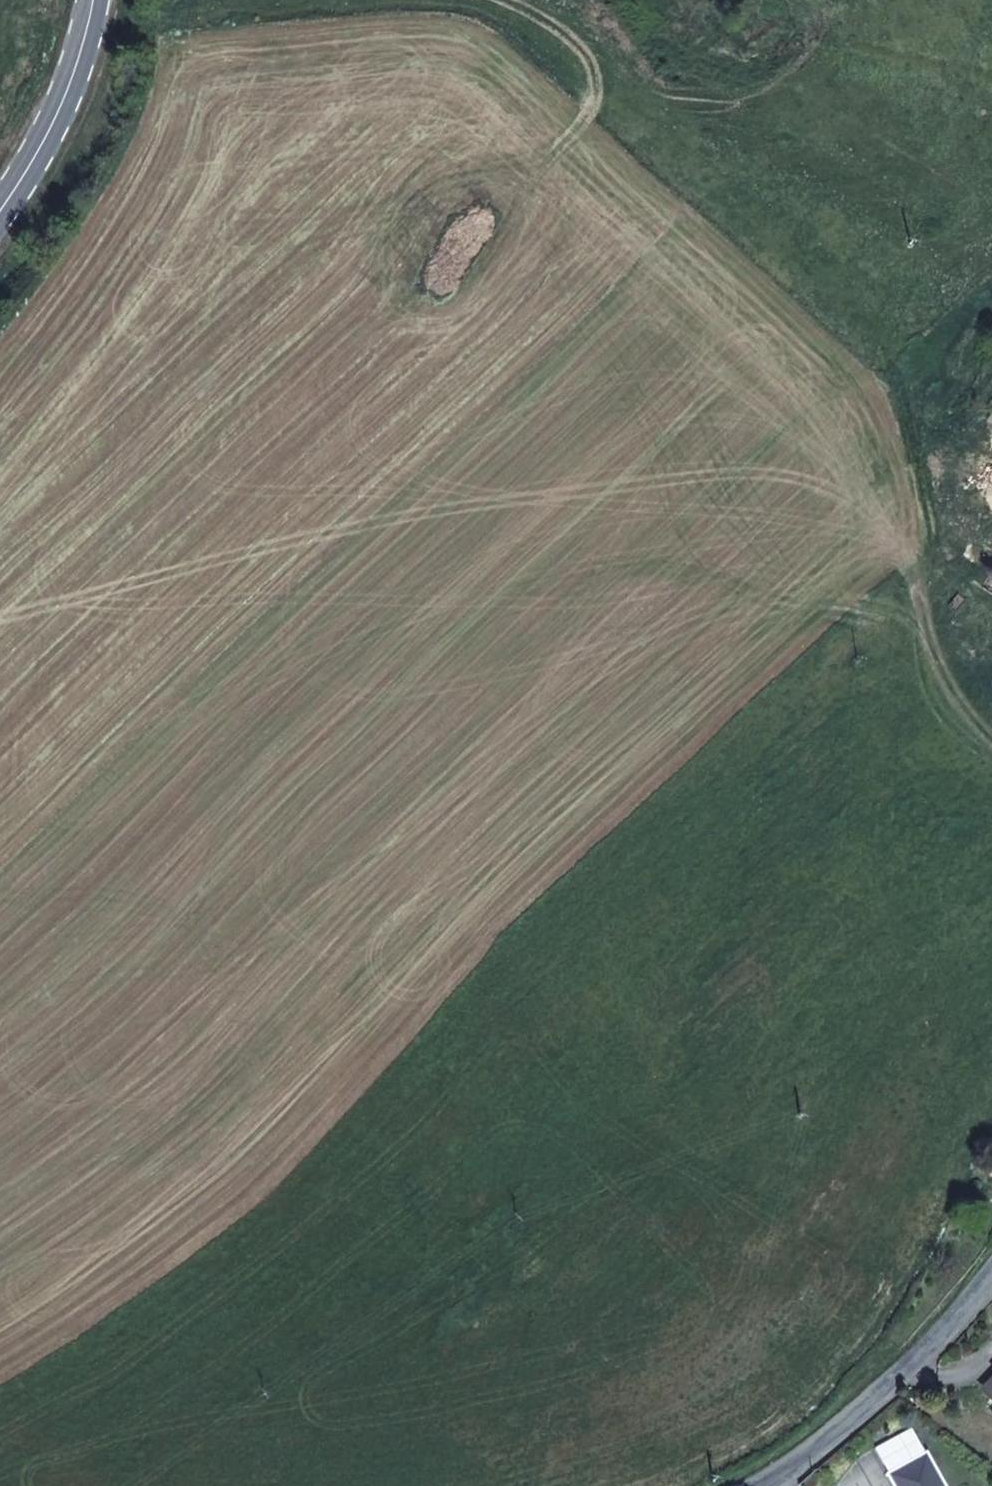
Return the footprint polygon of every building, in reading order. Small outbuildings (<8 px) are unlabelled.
[(984,1389),(991,1397),(991,1381),(984,1389)]
